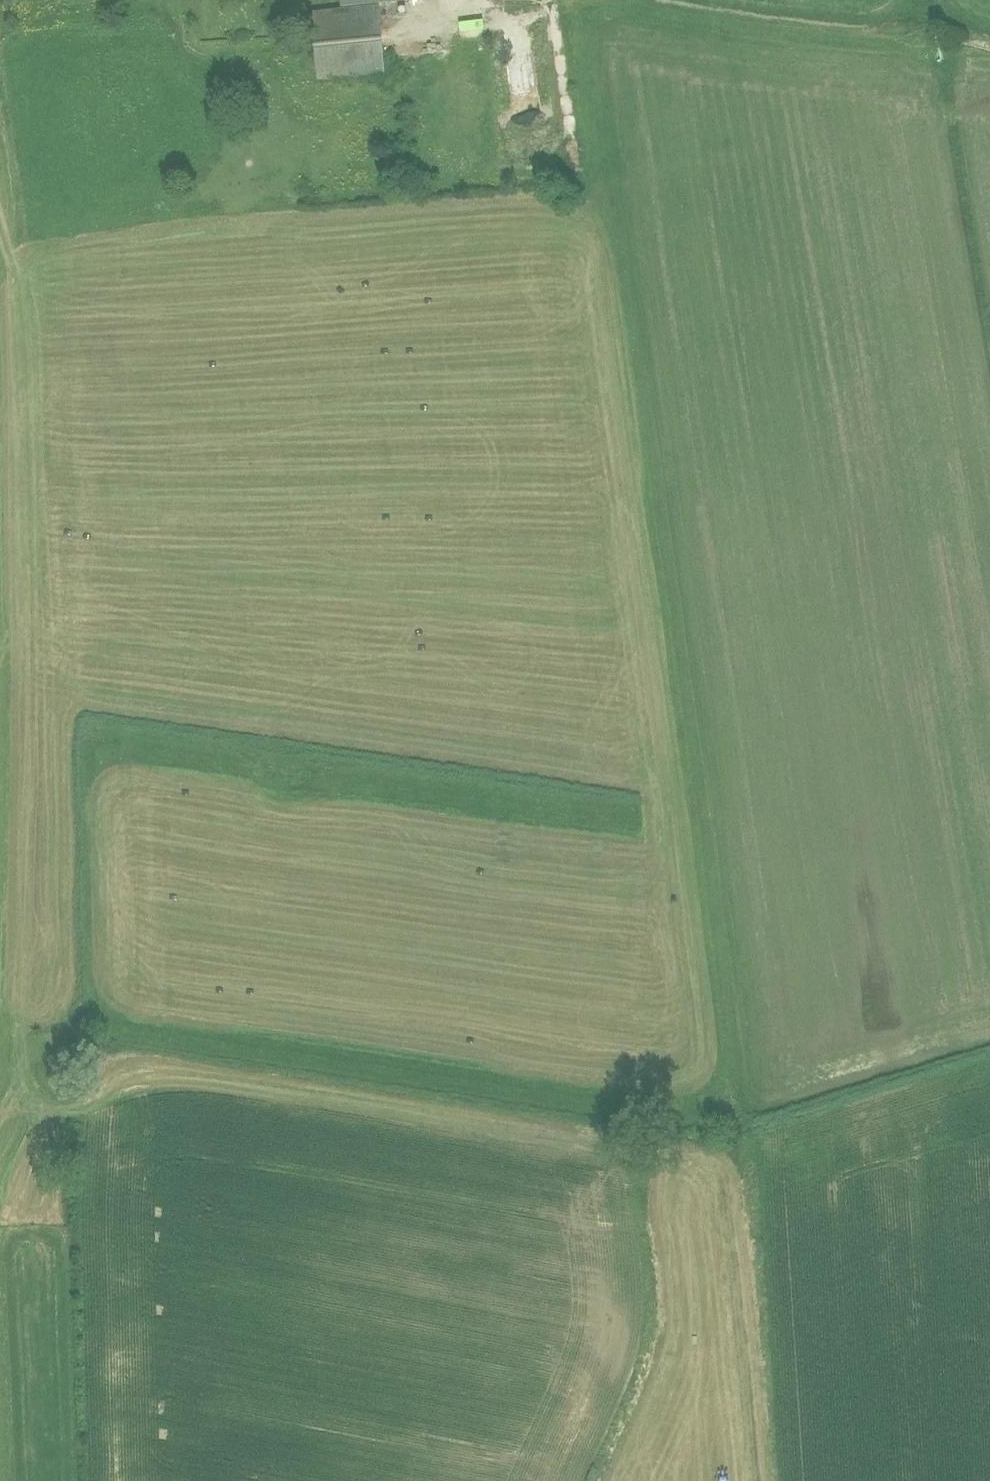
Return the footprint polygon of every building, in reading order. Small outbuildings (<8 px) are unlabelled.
[(378,6),(311,12),(316,76),(384,70),(378,6)]
